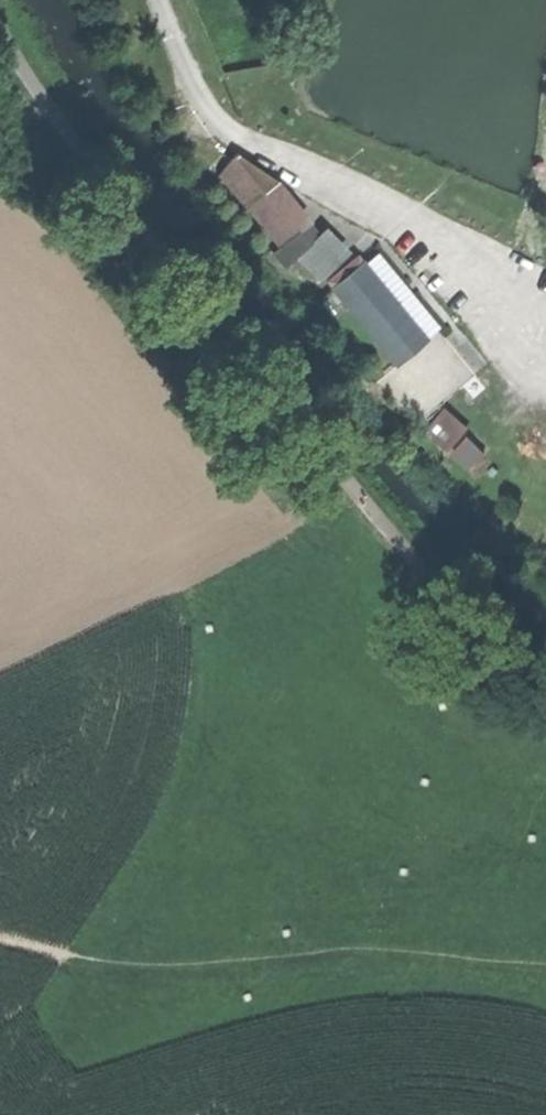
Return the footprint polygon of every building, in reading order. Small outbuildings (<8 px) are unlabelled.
[(218,169),(282,245),(306,223),(292,204),(279,213),(262,193),(232,157),(218,169)] [(276,182),(262,193),(279,213),(292,204),(276,182)] [(296,255),(322,281),(348,255),(322,229),(296,255)] [(336,285),(398,362),(426,337),(366,261),(336,285)] [(448,342),(433,356),(437,360),(418,377),(442,404),(476,373),(448,342)] [(427,430),(438,439),(454,418),(443,410),(427,430)] [(471,437),(454,455),(471,471),(489,453),(471,437)]
